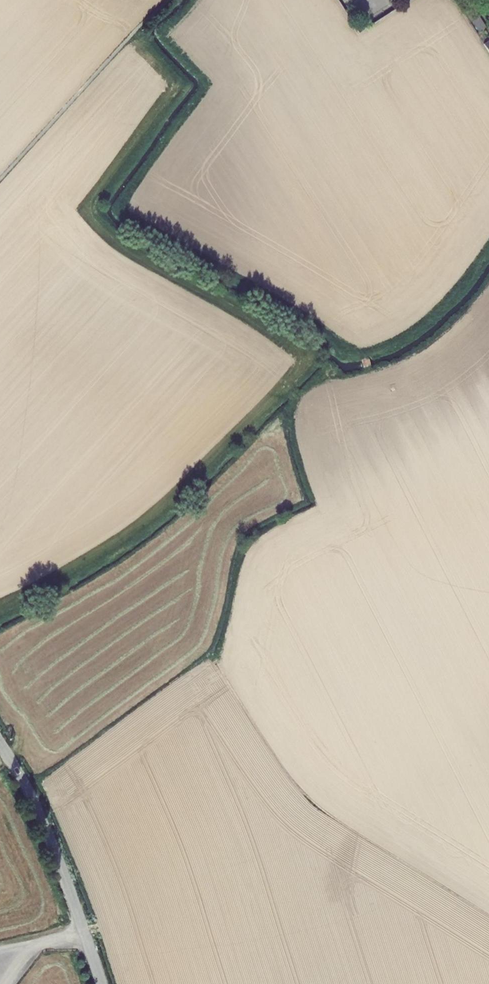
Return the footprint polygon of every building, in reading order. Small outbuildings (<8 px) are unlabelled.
[(479,17),(471,22),(478,31),(485,27),(479,17)]
